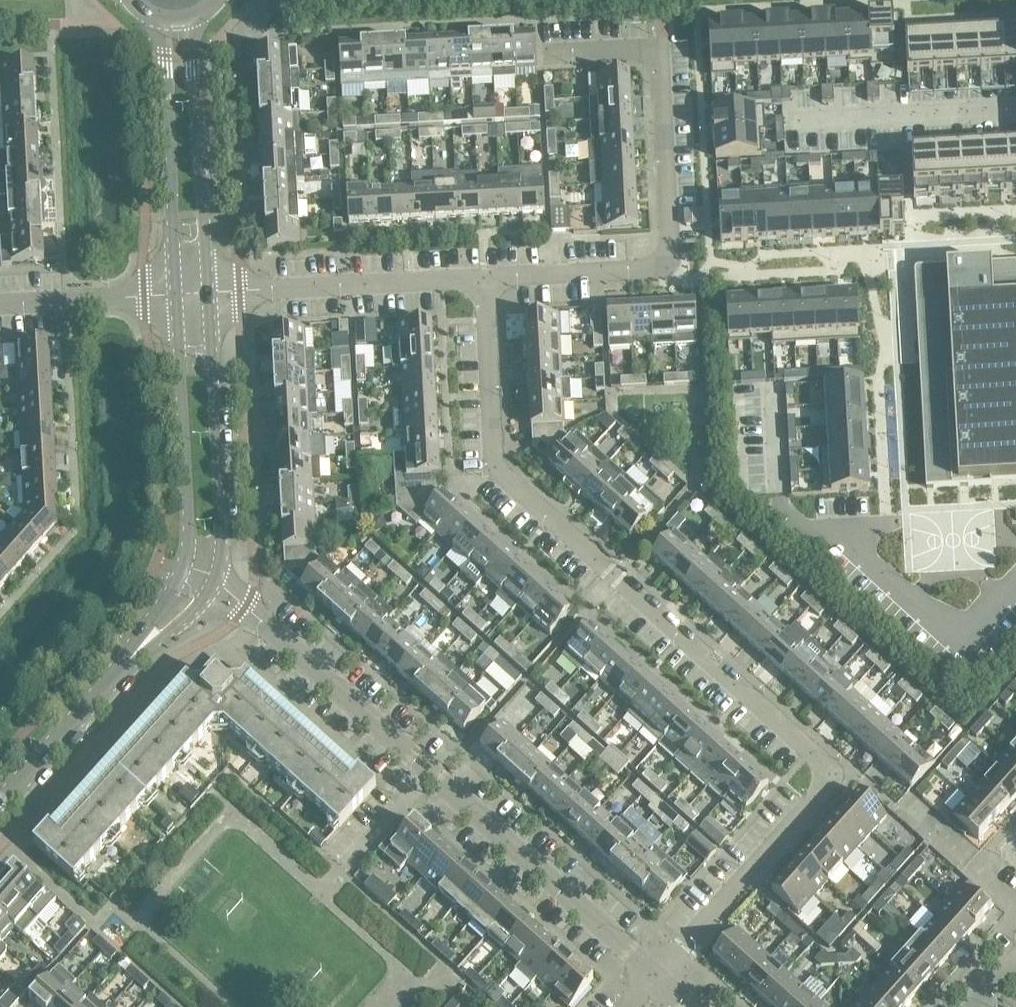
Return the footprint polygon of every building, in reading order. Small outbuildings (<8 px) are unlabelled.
[(892,16),(868,17),(871,58),(894,56),(892,16)] [(848,59),(871,58),(868,17),(846,18),(848,59)] [(823,20),(825,60),(848,59),(846,18),(823,20)] [(800,21),(802,61),(825,60),(823,20),(800,21)] [(777,22),(780,63),(802,61),(800,21),(777,22)] [(755,23),(757,64),(780,63),(777,22),(755,23)] [(732,25),(734,65),(757,64),(755,23),(732,25)] [(708,26),(711,67),(734,65),(732,25),(708,26)] [(1001,34),(1003,72),(1015,72),(1015,33),(1001,34)] [(1003,72),(1001,34),(977,35),(979,74),(1003,72)] [(979,74),(977,35),(953,36),(955,75),(979,74)] [(535,36),(513,37),(515,70),(537,69),(535,36)] [(955,75),(953,36),(929,38),(931,76),(955,75)] [(513,37),(491,38),(493,79),(516,78),(515,70),(513,37)] [(493,79),(491,38),(469,39),(472,81),(493,79)] [(931,76),(929,38),(905,39),(907,78),(931,76)] [(472,81),(469,39),(448,41),(450,82),(451,92),(463,91),(463,81),(472,81)] [(448,41),(426,42),(428,83),(450,82),(448,41)] [(426,42),(404,43),(407,84),(428,83),(426,42)] [(404,43),(383,44),(385,85),(407,84),(404,43)] [(383,44),(361,45),(363,86),(385,85),(383,44)] [(361,45),(339,46),(340,80),(341,88),(363,86),(361,45)] [(256,51),(257,73),(298,71),(297,49),(256,51)] [(334,70),(333,56),(324,57),(325,70),(334,70)] [(1,78),(0,78),(0,87),(2,87),(34,85),(33,63),(0,64),(1,78)] [(334,70),(325,70),(326,82),(334,81),(334,70)] [(300,93),(298,71),(257,73),(258,95),(300,93)] [(596,76),(588,76),(589,99),(630,96),(629,74),(596,76)] [(866,85),(867,93),(879,92),(878,84),(866,85)] [(34,85),(2,87),(3,109),(36,107),(34,85)] [(821,88),(821,96),(833,95),(833,87),(821,88)] [(553,88),(544,89),(545,101),(553,101),(553,88)] [(790,101),(789,89),(781,89),(782,101),(790,101)] [(867,93),(867,101),(879,100),(879,92),(867,93)] [(301,114),(300,93),(258,95),(260,117),(293,115),(301,114)] [(759,95),(759,103),(771,102),(771,94),(759,95)] [(747,96),(748,103),(759,103),(759,95),(747,96)] [(630,96),(589,99),(591,120),(632,118),(630,96)] [(724,97),(725,105),(737,104),(736,96),(724,97)] [(336,113),(335,100),(327,100),(327,113),(336,113)] [(553,101),(545,101),(545,114),(554,113),(553,101)] [(36,107),(3,109),(4,130),(37,128),(36,107)] [(755,132),(754,108),(713,110),(714,134),(755,132)] [(539,118),(539,110),(529,111),(529,110),(516,111),(517,119),(539,118)] [(517,119),(516,111),(504,111),(504,120),(517,119)] [(474,122),(486,121),(486,112),(473,113),(474,122)] [(336,113),(327,113),(328,125),(337,125),(336,113)] [(474,122),(473,113),(461,114),(461,122),(474,122)] [(293,115),(260,117),(261,138),(294,137),(293,115)] [(431,124),(430,115),(418,116),(418,125),(431,124)] [(431,124),(443,123),(443,115),(430,115),(431,124)] [(387,126),(400,126),(400,117),(387,118),(387,126)] [(387,126),(387,118),(375,118),(375,127),(387,126)] [(632,118),(591,120),(591,121),(598,120),(600,142),(633,140),(632,118)] [(784,130),(783,118),(775,118),(776,130),(784,130)] [(343,129),(356,128),(356,119),(343,120),(343,129)] [(517,125),(505,126),(505,135),(518,134),(517,125)] [(517,125),(518,134),(530,133),(530,125),(517,125)] [(487,136),(487,127),(474,128),(475,136),(487,136)] [(37,128),(4,130),(5,152),(38,150),(37,128)] [(475,136),(474,128),(461,128),(462,137),(475,136)] [(444,138),(444,129),(431,130),(431,139),(444,138)] [(431,139),(431,130),(419,131),(419,139),(431,139)] [(776,142),(784,142),(784,130),(776,130),(776,142)] [(555,131),(546,132),(548,157),(556,156),(555,131)] [(388,141),(388,132),(375,133),(376,142),(388,141)] [(401,140),(400,132),(388,132),(388,141),(401,140)] [(756,155),(755,132),(714,134),(716,157),(756,155)] [(357,143),(356,134),(344,135),(344,143),(357,143)] [(305,136),(294,137),(261,138),(262,160),(295,158),(306,158),(305,136)] [(633,140),(600,142),(588,142),(589,164),(634,161),(633,140)] [(339,156),(338,143),(329,143),(330,156),(339,156)] [(1009,148),(985,149),(988,193),(1012,192),(1009,148)] [(985,149),(961,151),(964,194),(988,193),(985,149)] [(5,152),(6,164),(0,164),(0,174),(6,174),(39,172),(38,150),(5,152)] [(961,151),(937,152),(940,196),(964,194),(961,151)] [(899,152),(887,152),(888,160),(900,160),(899,152)] [(937,152),(911,153),(914,197),(940,196),(937,152)] [(853,154),(841,155),(842,163),(854,162),(853,154)] [(866,162),(865,154),(853,154),(854,162),(866,162)] [(339,156),(330,156),(330,169),(339,168),(339,156)] [(820,164),(820,156),(808,157),(808,165),(820,164)] [(808,157),(796,158),(796,166),(808,165),(808,157)] [(295,158),(262,160),(263,182),(296,180),(295,158)] [(762,161),(763,169),(775,168),(774,160),(762,161)] [(635,183),(634,161),(589,164),(590,185),(635,183)] [(740,161),(728,162),(728,170),(740,169),(740,161)] [(762,161),(750,161),(751,169),(763,169),(762,161)] [(545,213),(543,180),(542,168),(520,169),(522,214),(545,213)] [(522,214),(520,169),(498,171),(499,182),(501,215),(522,214)] [(39,172),(6,174),(7,195),(40,193),(39,172)] [(454,175),(455,184),(456,184),(457,218),(479,216),(477,183),(478,183),(477,173),(455,175),(454,175)] [(549,175),(550,200),(550,206),(560,205),(560,199),(559,199),(557,174),(549,175)] [(455,175),(454,175),(433,176),(434,186),(436,219),(457,218),(456,184),(455,175)] [(296,180),(263,182),(264,203),(298,202),(296,180)] [(499,182),(478,183),(477,183),(479,216),(501,215),(499,182)] [(635,183),(602,185),(603,206),(603,207),(636,205),(635,183)] [(341,199),(340,186),(331,186),(332,200),(341,199)] [(434,186),(412,187),(414,220),(436,219),(434,186)] [(412,187),(391,188),(392,221),(414,220),(412,187)] [(391,188),(369,189),(371,222),(392,221),(391,188)] [(369,189),(347,190),(348,224),(371,222),(369,189)] [(902,191),(878,192),(881,233),(904,231),(902,191)] [(878,192),(856,193),(858,234),(881,233),(878,192)] [(40,193),(7,195),(9,217),(42,215),(40,193)] [(856,193),(833,195),(835,235),(858,234),(856,193)] [(833,195),(810,196),(812,236),(835,235),(833,195)] [(810,196),(787,197),(790,238),(812,236),(810,196)] [(787,197),(765,198),(767,239),(790,238),(787,197)] [(765,198),(742,200),(744,240),(767,239),(765,198)] [(341,199),(332,200),(333,212),(342,211),(341,199)] [(718,201),(721,242),(744,240),(742,200),(718,201)] [(298,202),(264,203),(266,225),(299,223),(298,202)] [(636,205),(603,207),(603,206),(595,206),(597,229),(638,227),(636,205)] [(552,232),(569,231),(568,208),(550,209),(552,232)] [(699,210),(684,211),(685,225),(700,224),(699,210)] [(42,215),(9,217),(10,238),(43,237),(42,215)] [(334,233),(343,233),(342,220),(333,220),(334,233)] [(299,223),(266,225),(267,247),(300,246),(299,223)] [(43,237),(10,238),(11,261),(44,259),(43,237)] [(835,295),(837,332),(859,330),(857,294),(835,295)] [(813,296),(815,333),(837,332),(835,295),(813,296)] [(791,297),(794,334),(815,333),(813,296),(791,297)] [(770,299),(772,335),(794,334),(791,297),(770,299)] [(915,303),(926,488),(961,486),(961,481),(1015,478),(1015,298),(915,303)] [(748,300),(750,337),(772,335),(770,299),(748,300)] [(726,301),(728,338),(750,337),(748,300),(726,301)] [(697,344),(695,303),(673,304),(675,345),(697,344)] [(675,345),(673,304),(651,306),(653,339),(653,346),(675,345)] [(651,306),(629,307),(631,340),(653,339),(651,306)] [(631,340),(629,307),(607,308),(609,349),(631,348),(631,340)] [(600,308),(592,308),(593,335),(602,335),(600,308)] [(525,316),(526,339),(560,337),(558,315),(525,316)] [(366,321),(354,322),(356,345),(367,345),(366,321)] [(339,335),(348,335),(348,322),(339,323),(339,335)] [(398,323),(399,346),(432,344),(431,322),(398,323)] [(271,330),(272,353),(306,351),(304,328),(271,330)] [(602,335),(593,335),(594,347),(603,346),(602,335)] [(560,337),(526,339),(528,361),(561,359),(560,337)] [(16,344),(17,365),(50,364),(48,342),(16,344)] [(434,366),(432,344),(399,346),(391,346),(392,368),(401,367),(434,366)] [(306,351),(272,353),(274,374),(314,372),(313,350),(306,351)] [(364,357),(355,357),(356,370),(365,369),(364,357)] [(350,370),(350,358),(341,358),(341,371),(350,370)] [(561,359),(528,361),(529,382),(562,381),(561,359)] [(605,388),(603,363),(595,364),(596,388),(605,388)] [(50,364),(17,365),(18,386),(51,384),(50,364)] [(434,366),(401,367),(402,389),(435,387),(434,366)] [(365,369),(356,370),(357,383),(366,382),(365,369)] [(851,369),(839,370),(840,378),(852,377),(851,369)] [(350,370),(341,371),(342,384),(351,383),(350,370)] [(839,370),(827,371),(827,379),(840,378),(839,370)] [(808,371),(796,372),(796,380),(809,379),(808,371)] [(314,372),(274,374),(275,396),(316,394),(314,372)] [(796,372),(783,373),(784,381),(796,380),(796,372)] [(677,383),(689,383),(689,374),(676,375),(677,383)] [(765,374),(753,375),(753,383),(766,382),(765,374)] [(677,383),(676,375),(664,375),(664,384),(677,383)] [(753,375),(741,375),(741,383),(753,383),(753,375)] [(633,386),(646,385),(646,376),(633,377),(633,386)] [(633,386),(633,377),(621,378),(621,386),(633,386)] [(562,381),(529,382),(530,404),(563,402),(562,381)] [(825,383),(826,406),(863,404),(862,381),(825,383)] [(51,384),(18,386),(19,407),(52,405),(51,384)] [(785,386),(786,398),(794,397),(793,385),(785,386)] [(435,387),(402,389),(403,411),(436,409),(435,387)] [(316,394),(275,396),(276,418),(309,416),(317,416),(316,394)] [(358,401),(359,426),(368,425),(367,400),(358,401)] [(353,426),(352,401),(343,402),(344,427),(353,426)] [(563,402),(530,404),(531,427),(532,427),(533,447),(563,432),(563,425),(564,425),(563,402)] [(826,406),(827,427),(864,425),(863,404),(826,406)] [(52,405),(19,407),(20,428),(53,426),(52,405)] [(436,409),(403,411),(394,411),(395,433),(437,431),(436,409)] [(309,416),(276,418),(277,440),(310,438),(309,416)] [(608,432),(616,423),(610,417),(602,426),(608,432)] [(787,417),(788,429),(796,429),(795,417),(787,417)] [(827,427),(829,449),(866,447),(864,425),(827,427)] [(53,426),(20,428),(21,448),(54,447),(53,426)] [(627,442),(633,436),(623,427),(617,433),(627,442)] [(788,441),(796,441),(796,429),(788,429),(788,441)] [(437,431),(404,433),(405,454),(438,452),(437,431)] [(564,434),(563,432),(533,447),(533,448),(549,463),(566,478),(593,448),(576,432),(570,439),(564,434)] [(360,434),(360,447),(369,446),(369,434),(360,434)] [(636,450),(642,444),(633,436),(627,442),(636,450)] [(310,438),(277,440),(278,461),(312,460),(312,459),(310,438)] [(355,457),(354,445),(345,445),(346,458),(355,457)] [(54,447),(21,448),(22,469),(55,467),(54,447)] [(829,449),(830,470),(867,468),(866,447),(829,449)] [(593,448),(566,478),(582,493),(609,462),(593,448)] [(440,475),(438,452),(405,454),(394,455),(397,507),(436,489),(435,475),(440,475)] [(659,472),(665,465),(655,456),(649,462),(659,472)] [(355,457),(346,458),(347,470),(356,470),(355,457)] [(320,459),(312,459),(312,460),(278,461),(280,483),(313,481),(321,481),(320,459)] [(789,461),(790,473),(798,472),(797,460),(789,461)] [(609,462),(582,493),(598,507),(625,477),(609,462)] [(668,479),(674,473),(665,465),(659,472),(668,479)] [(55,467),(22,469),(23,490),(56,488),(55,467)] [(830,470),(831,493),(868,491),(867,468),(830,470)] [(791,485),(799,484),(798,472),(790,473),(791,485)] [(614,522),(642,491),(625,477),(598,507),(614,522)] [(313,481),(280,483),(281,505),(314,503),(313,481)] [(56,488),(23,490),(24,512),(58,524),(56,488)] [(357,501),(357,488),(348,488),(348,501),(357,501)] [(659,517),(664,511),(664,505),(644,488),(642,491),(614,522),(631,537),(653,512),(659,517)] [(436,533),(458,509),(436,489),(397,507),(417,525),(421,520),(436,533)] [(357,501),(348,501),(349,514),(358,513),(357,501)] [(314,503),(281,505),(282,526),(315,525),(314,503)] [(723,529),(729,522),(710,505),(704,512),(723,529)] [(458,509),(436,533),(452,548),(475,523),(458,509)] [(24,512),(10,528),(35,550),(58,524),(24,512)] [(475,523),(452,548),(469,562),(491,538),(475,523)] [(315,525),(282,526),(283,549),(284,549),(284,571),(315,556),(315,547),(316,547),(315,525)] [(10,528),(0,539),(0,547),(21,565),(35,550),(10,528)] [(361,538),(369,545),(365,549),(374,557),(380,551),(371,542),(374,538),(367,531),(361,538)] [(652,555),(668,570),(690,546),(674,531),(652,555)] [(746,549),(752,543),(742,534),(736,541),(746,549)] [(491,538),(469,562),(485,577),(507,552),(491,538)] [(755,558),(761,551),(752,543),(746,549),(755,558)] [(690,546),(668,570),(684,585),(707,560),(690,546)] [(0,547),(0,574),(7,581),(21,565),(0,547)] [(507,552),(485,577),(501,591),(523,567),(507,552)] [(701,599),(729,568),(712,554),(707,560),(684,585),(701,599)] [(322,562),(315,556),(284,571),(302,584),(301,585),(317,600),(340,576),(323,561),(322,562)] [(415,575),(416,574),(421,569),(412,560),(407,566),(415,575)] [(397,577),(402,571),(393,563),(387,569),(397,577)] [(778,578),(784,572),(775,563),(769,570),(778,578)] [(512,611),(539,581),(523,567),(501,591),(496,597),(512,611)] [(717,614),(739,589),(745,583),(729,568),(701,599),(717,614)] [(334,615),(362,584),(346,569),(340,576),(317,600),(334,615)] [(406,586),(412,579),(402,571),(397,577),(406,586)] [(787,587),(793,580),(784,572),(778,578),(787,587)] [(429,587),(439,595),(445,589),(435,580),(429,587)] [(539,581),(517,606),(533,620),(555,596),(539,581)] [(350,630),(378,598),(362,584),(334,615),(350,630)] [(442,595),(449,601),(454,596),(447,589),(442,595)] [(739,589),(717,614),(733,628),(755,604),(739,589)] [(429,606),(435,600),(425,591),(420,598),(429,606)] [(810,607),(816,601),(807,592),(801,599),(810,607)] [(555,596),(533,620),(550,635),(572,611),(555,596)] [(366,644),(388,619),(394,613),(378,598),(350,630),(366,644)] [(440,617),(446,610),(435,600),(429,606),(440,617)] [(819,615),(825,609),(816,601),(810,607),(819,615)] [(755,604),(733,628),(749,643),(771,618),(755,604)] [(471,624),(477,618),(468,609),(462,616),(471,624)] [(471,624),(481,633),(487,626),(477,618),(471,624)] [(771,618),(749,643),(765,657),(787,633),(771,618)] [(388,619),(366,644),(382,658),(404,634),(388,619)] [(461,635),(467,629),(458,620),(452,627),(461,635)] [(842,636),(848,630),(839,621),(833,628),(842,636)] [(579,670),(583,665),(606,641),(589,626),(562,655),(579,670)] [(471,644),(477,637),(467,629),(461,635),(471,644)] [(852,644),(858,638),(848,630),(842,636),(852,644)] [(787,633),(765,657),(781,672),(803,647),(787,633)] [(404,634),(382,658),(398,673),(421,648),(404,634)] [(500,638),(494,645),(504,653),(509,647),(500,638)] [(606,641),(583,665),(600,680),(622,655),(606,641)] [(509,647),(504,653),(513,662),(519,655),(509,647)] [(803,647),(781,672),(797,686),(820,662),(803,647)] [(421,648),(398,673),(415,688),(437,663),(421,648)] [(494,664),(500,658),(490,649),(484,656),(494,664)] [(875,665),(881,659),(871,650),(865,657),(875,665)] [(622,655),(600,680),(616,694),(638,670),(622,655)] [(814,701),(842,669),(826,655),(820,662),(797,686),(814,701)] [(49,825),(33,843),(74,880),(214,724),(224,724),(339,827),(376,786),(358,770),(351,778),(272,708),(277,702),(246,674),(241,680),(215,656),(192,682),(187,678),(159,709),(164,713),(57,833),(49,825)] [(431,702),(458,671),(442,657),(437,663),(415,688),(431,702)] [(494,664),(516,684),(521,677),(500,658),(494,664)] [(884,673),(890,667),(881,659),(875,665),(884,673)] [(830,715),(852,691),(858,684),(842,669),(814,701),(830,715)] [(638,670),(616,694),(632,709),(654,684),(638,670)] [(458,671),(431,702),(447,717),(474,686),(458,671)] [(916,702),(922,696),(903,679),(897,685),(916,702)] [(1007,689),(1013,694),(1015,692),(1015,679),(1007,689)] [(554,698),(560,692),(551,684),(545,690),(554,698)] [(643,729),(670,699),(654,684),(632,709),(627,714),(643,729)] [(474,686),(447,717),(464,732),(485,708),(490,712),(496,705),(474,686)] [(1013,694),(1007,689),(999,697),(1006,703),(1013,694)] [(852,691),(830,715),(846,730),(868,705),(852,691)] [(554,698),(564,707),(570,700),(560,692),(554,698)] [(544,709),(550,703),(541,695),(535,701),(544,709)] [(660,743),(686,713),(670,699),(643,729),(660,743)] [(554,718),(560,711),(550,703),(544,709),(554,718)] [(868,705),(846,730),(862,744),(884,719),(868,705)] [(948,731),(954,724),(935,708),(929,714),(948,731)] [(586,727),(592,721),(583,712),(577,719),(586,727)] [(993,718),(986,712),(978,721),(984,727),(993,718)] [(674,759),(703,728),(686,713),(660,743),(658,745),(674,759)] [(884,719),(862,744),(878,759),(900,734),(884,719)] [(586,727),(596,736),(602,729),(592,721),(586,727)] [(984,727),(978,721),(969,731),(976,736),(984,727)] [(480,747),(497,762),(519,737),(503,722),(480,747)] [(577,738),(582,732),(573,723),(567,730),(577,738)] [(690,774),(719,742),(703,728),(674,759),(690,774)] [(586,747),(592,740),(582,732),(577,738),(586,747)] [(900,734),(878,759),(894,773),(916,748),(900,734)] [(519,737),(497,762),(513,776),(535,751),(519,737)] [(708,787),(735,757),(719,742),(690,774),(706,788),(708,787)] [(964,750),(958,744),(949,753),(955,759),(964,750)] [(611,745),(605,752),(615,761),(621,754),(611,745)] [(916,748),(894,773),(911,788),(933,763),(916,748)] [(1010,750),(996,766),(1015,784),(1015,755),(1010,750)] [(535,751),(513,776),(530,791),(552,766),(535,751)] [(955,759),(949,753),(941,763),(947,769),(955,759)] [(615,761),(624,769),(630,762),(621,754),(615,761)] [(724,802),(751,771),(735,757),(708,787),(724,802)] [(619,776),(624,769),(615,761),(609,767),(619,776)] [(552,766),(530,791),(546,805),(568,780),(552,766)] [(996,766),(981,782),(1008,806),(1015,798),(1015,784),(996,766)] [(648,770),(642,777),(651,785),(657,778),(648,770)] [(751,771),(724,802),(741,817),(768,786),(751,771)] [(657,778),(651,785),(661,794),(667,787),(657,778)] [(568,780),(546,805),(562,820),(584,795),(568,780)] [(641,796),(647,789),(638,781),(632,788),(641,796)] [(931,787),(924,781),(916,791),(922,796),(931,787)] [(1008,806),(981,782),(967,799),(994,823),(1008,806)] [(651,805),(657,798),(647,789),(641,796),(651,805)] [(860,792),(845,809),(871,833),(886,816),(860,792)] [(584,795),(562,820),(578,834),(600,809),(584,795)] [(680,799),(674,806),(684,814),(689,807),(680,799)] [(994,823),(967,799),(952,815),(978,839),(994,823)] [(689,807),(684,814),(693,822),(699,816),(689,807)] [(600,809),(578,834),(594,849),(616,824),(600,809)] [(871,833),(845,809),(830,825),(857,849),(871,833)] [(674,825),(680,818),(671,810),(665,817),(674,825)] [(610,863),(638,832),(622,818),(616,824),(594,849),(610,863)] [(684,834),(689,827),(680,818),(674,825),(684,834)] [(390,847),(407,862),(431,836),(414,821),(390,847)] [(704,822),(699,828),(720,846),(725,840),(704,822)] [(857,849),(830,825),(816,841),(842,865),(857,849)] [(627,878),(654,847),(638,832),(610,863),(627,878)] [(431,836),(407,862),(423,877),(447,850),(431,836)] [(842,865),(816,841),(801,857),(828,881),(842,865)] [(717,851),(707,843),(701,849),(711,858),(717,851)] [(654,847),(627,878),(643,892),(670,861),(654,847)] [(906,864),(914,854),(908,848),(899,858),(906,864)] [(447,850),(423,877),(439,891),(463,865),(447,850)] [(828,881),(801,857),(787,873),(813,898),(828,881)] [(906,864),(899,858),(891,868),(897,873),(906,864)] [(925,864),(919,858),(910,868),(917,873),(925,864)] [(670,861),(643,892),(659,907),(687,876),(670,861)] [(463,865),(439,891),(455,906),(479,879),(463,865)] [(0,883),(0,884),(30,911),(45,894),(14,867),(0,883)] [(917,873),(910,868),(902,877),(908,883),(917,873)] [(813,898),(787,873),(771,890),(798,914),(813,898)] [(479,879),(455,906),(471,920),(495,894),(479,879)] [(877,896),(885,886),(879,881),(870,890),(877,896)] [(376,897),(382,890),(373,882),(367,888),(376,897)] [(0,884),(0,914),(15,927),(30,911),(0,884)] [(964,886),(949,902),(976,927),(991,910),(964,886)] [(376,897),(385,905),(391,898),(382,890),(376,897)] [(877,896),(870,890),(862,900),(868,905),(877,896)] [(881,900),(887,906),(896,896),(890,890),(881,900)] [(495,894),(471,920),(488,935),(512,908),(495,894)] [(881,900),(873,909),(879,915),(887,906),(881,900)] [(976,927),(949,902),(935,919),(961,943),(976,927)] [(782,913),(772,904),(766,911),(776,919),(782,913)] [(512,908),(488,935),(504,949),(528,923),(512,908)] [(408,926),(414,919),(405,911),(399,917),(408,926)] [(848,928),(856,918),(850,913),(841,923),(848,928)] [(0,914),(0,943),(1,943),(15,927),(0,914)] [(65,926),(70,931),(62,940),(68,946),(86,926),(74,916),(65,926)] [(408,926),(418,934),(423,927),(414,919),(408,926)] [(792,934),(798,927),(788,919),(783,925),(792,934)] [(935,919),(920,935),(947,959),(961,943),(935,919)] [(861,922),(852,932),(858,938),(867,928),(861,922)] [(528,923),(504,949),(520,964),(544,937),(528,923)] [(848,928),(841,923),(833,932),(839,937),(848,928)] [(801,942),(807,936),(798,927),(792,934),(801,942)] [(713,956),(730,971),(754,944),(737,929),(713,956)] [(858,938),(852,932),(843,942),(849,947),(851,945),(851,946),(858,938)] [(947,959),(920,935),(906,951),(932,975),(947,959)] [(102,951),(108,945),(98,937),(92,943),(102,951)] [(531,984),(560,952),(544,937),(520,964),(515,970),(531,984)] [(54,949),(60,955),(68,946),(62,940),(54,949)] [(431,946),(450,963),(456,956),(437,940),(431,946)] [(754,944),(730,971),(746,985),(770,958),(754,944)] [(111,960),(117,953),(108,945),(102,951),(111,960)] [(852,949),(846,956),(856,965),(862,958),(852,949)] [(824,951),(815,960),(821,966),(830,956),(824,951)] [(932,975),(906,951),(891,967),(918,991),(932,975)] [(560,952),(536,979),(552,993),(576,966),(560,952)] [(830,956),(821,966),(838,965),(838,956),(830,957),(830,956)] [(838,956),(838,965),(856,965),(846,956),(838,956)] [(770,958),(746,985),(762,1000),(786,973),(770,958)] [(39,978),(48,969),(41,963),(33,972),(39,978)] [(53,972),(29,999),(38,1006),(52,1006),(75,981),(58,966),(53,972)] [(134,980),(140,974),(131,966),(125,972),(134,980)] [(552,993),(568,1006),(570,1006),(593,981),(576,966),(552,993)] [(877,983),(903,1006),(904,1006),(918,991),(891,967),(877,983)] [(473,984),(479,977),(470,969),(464,975),(473,984)] [(39,978),(33,972),(25,981),(31,987),(39,978)] [(762,1000),(770,1006),(785,1006),(802,987),(786,973),(762,1000)] [(143,989),(149,982),(140,974),(134,980),(143,989)] [(473,984),(482,992),(488,985),(479,977),(473,984)] [(52,1006),(81,1006),(86,1001),(71,987),(75,982),(75,981),(52,1006)] [(877,983),(862,999),(871,1006),(903,1006),(877,983)] [(0,1002),(0,1006),(13,1006),(25,994),(15,985),(0,1002)] [(785,1006),(814,1006),(818,1002),(802,987),(785,1006)] [(163,994),(157,1001),(164,1006),(177,1006),(163,994)] [(91,996),(86,1001),(81,1006),(104,1006),(91,996)] [(499,1006),(512,1006),(502,997),(496,1004),(499,1006)] [(455,998),(447,1006),(459,1006),(462,1004),(455,998)]
